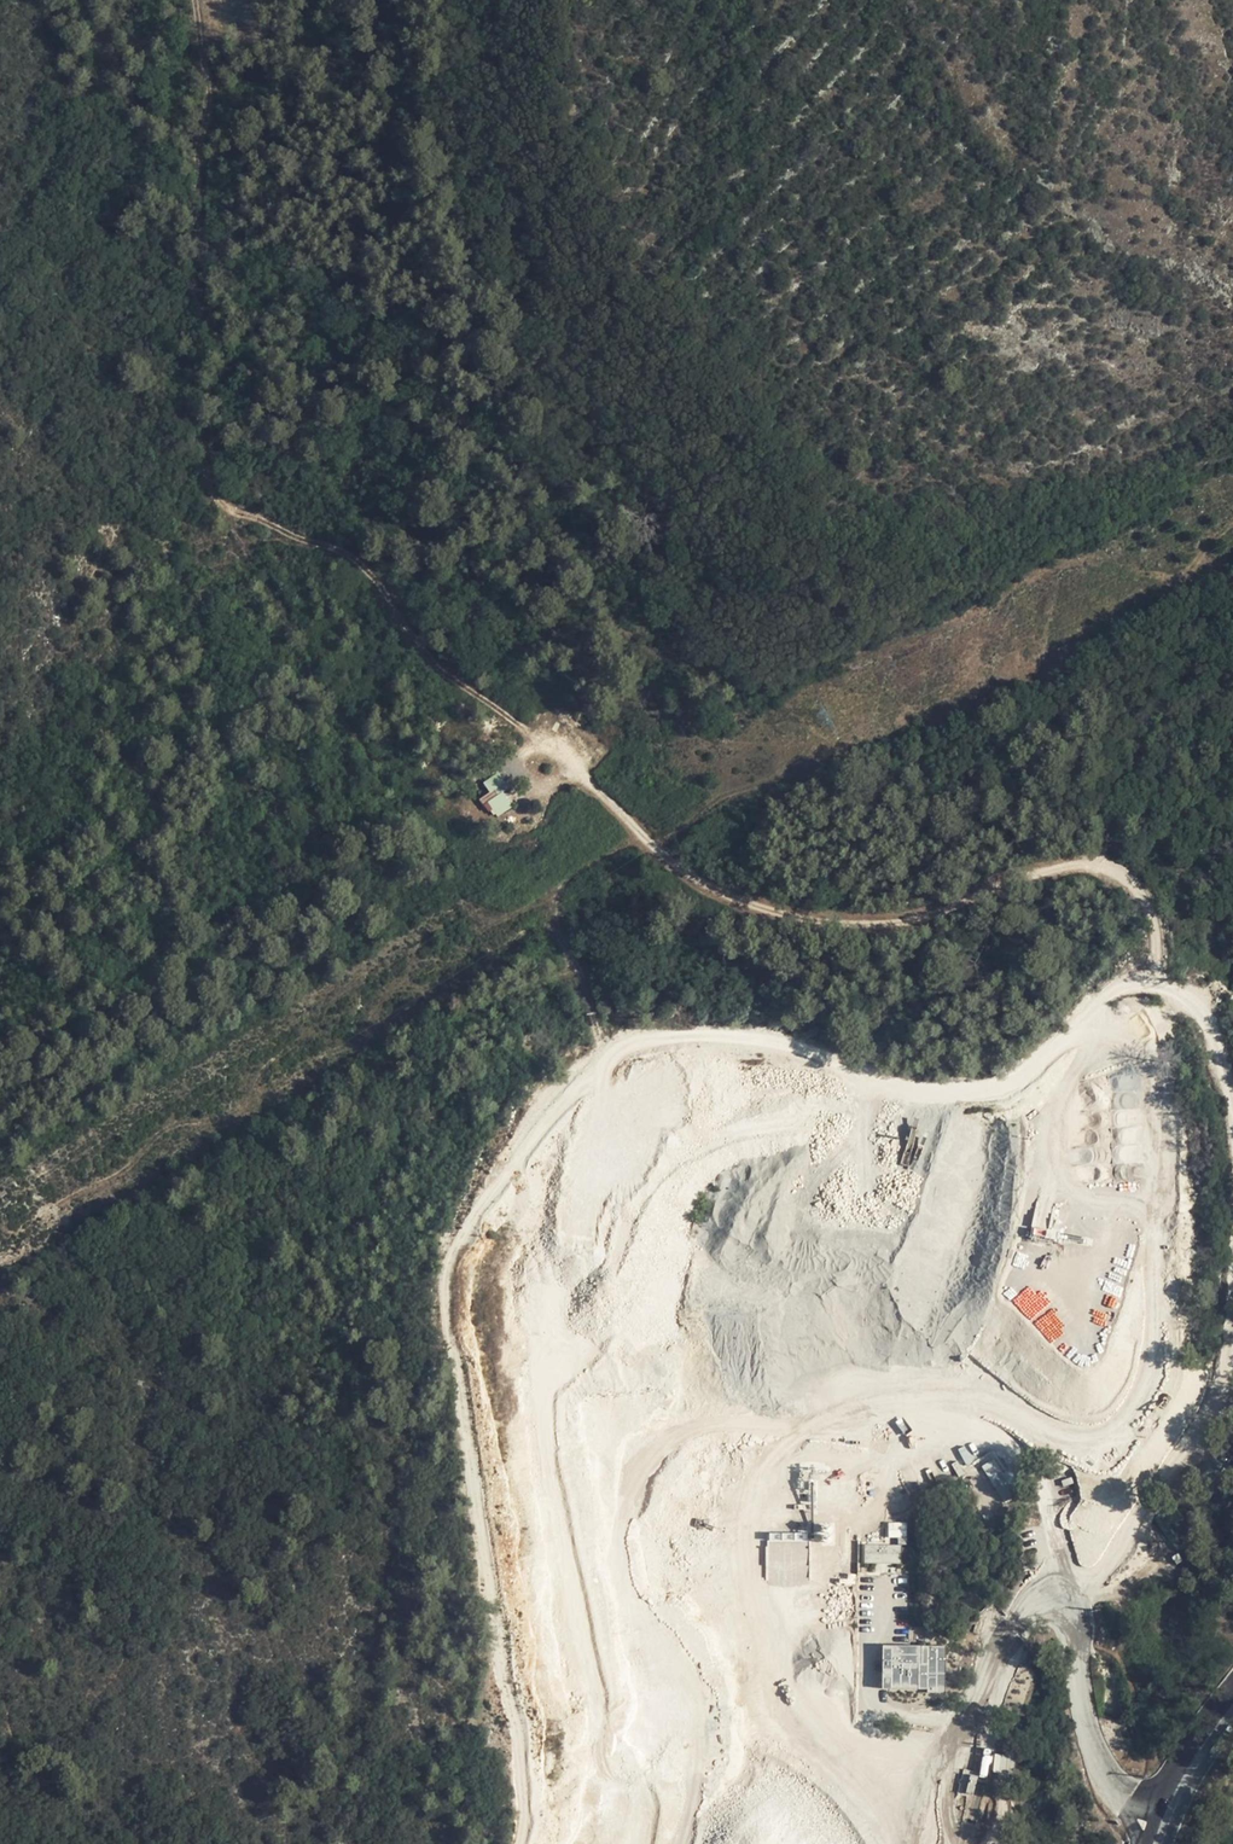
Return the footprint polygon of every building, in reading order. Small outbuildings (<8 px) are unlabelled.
[(494,775),(482,783),(489,792),(479,798),(494,819),(514,805),(494,775)] [(1087,1144),(1096,1141),(1094,1132),(1084,1134),(1087,1144)] [(1023,1269),(1029,1256),(1017,1251),(1011,1264),(1023,1269)] [(1120,1295),(1124,1285),(1105,1279),(1102,1290),(1120,1295)] [(1049,1302),(1030,1283),(1011,1301),(1031,1321),(1049,1302)] [(1114,1308),(1118,1297),(1106,1293),(1102,1304),(1114,1308)] [(1034,1319),(1046,1342),(1066,1332),(1054,1308),(1034,1319)] [(1091,1322),(1103,1326),(1107,1313),(1094,1310),(1091,1322)] [(888,1522),(888,1539),(905,1538),(905,1522),(888,1522)] [(790,1557),(790,1541),(767,1542),(768,1563),(775,1563),(774,1558),(790,1557)] [(864,1563),(900,1563),(899,1543),(864,1544),(864,1563)] [(882,1691),(945,1690),(944,1645),(881,1645),(882,1691)] [(987,1777),(991,1756),(983,1754),(979,1775),(987,1777)] [(995,1756),(994,1770),(1013,1771),(1014,1757),(995,1756)] [(975,1791),(973,1775),(960,1776),(962,1793),(975,1791)]
